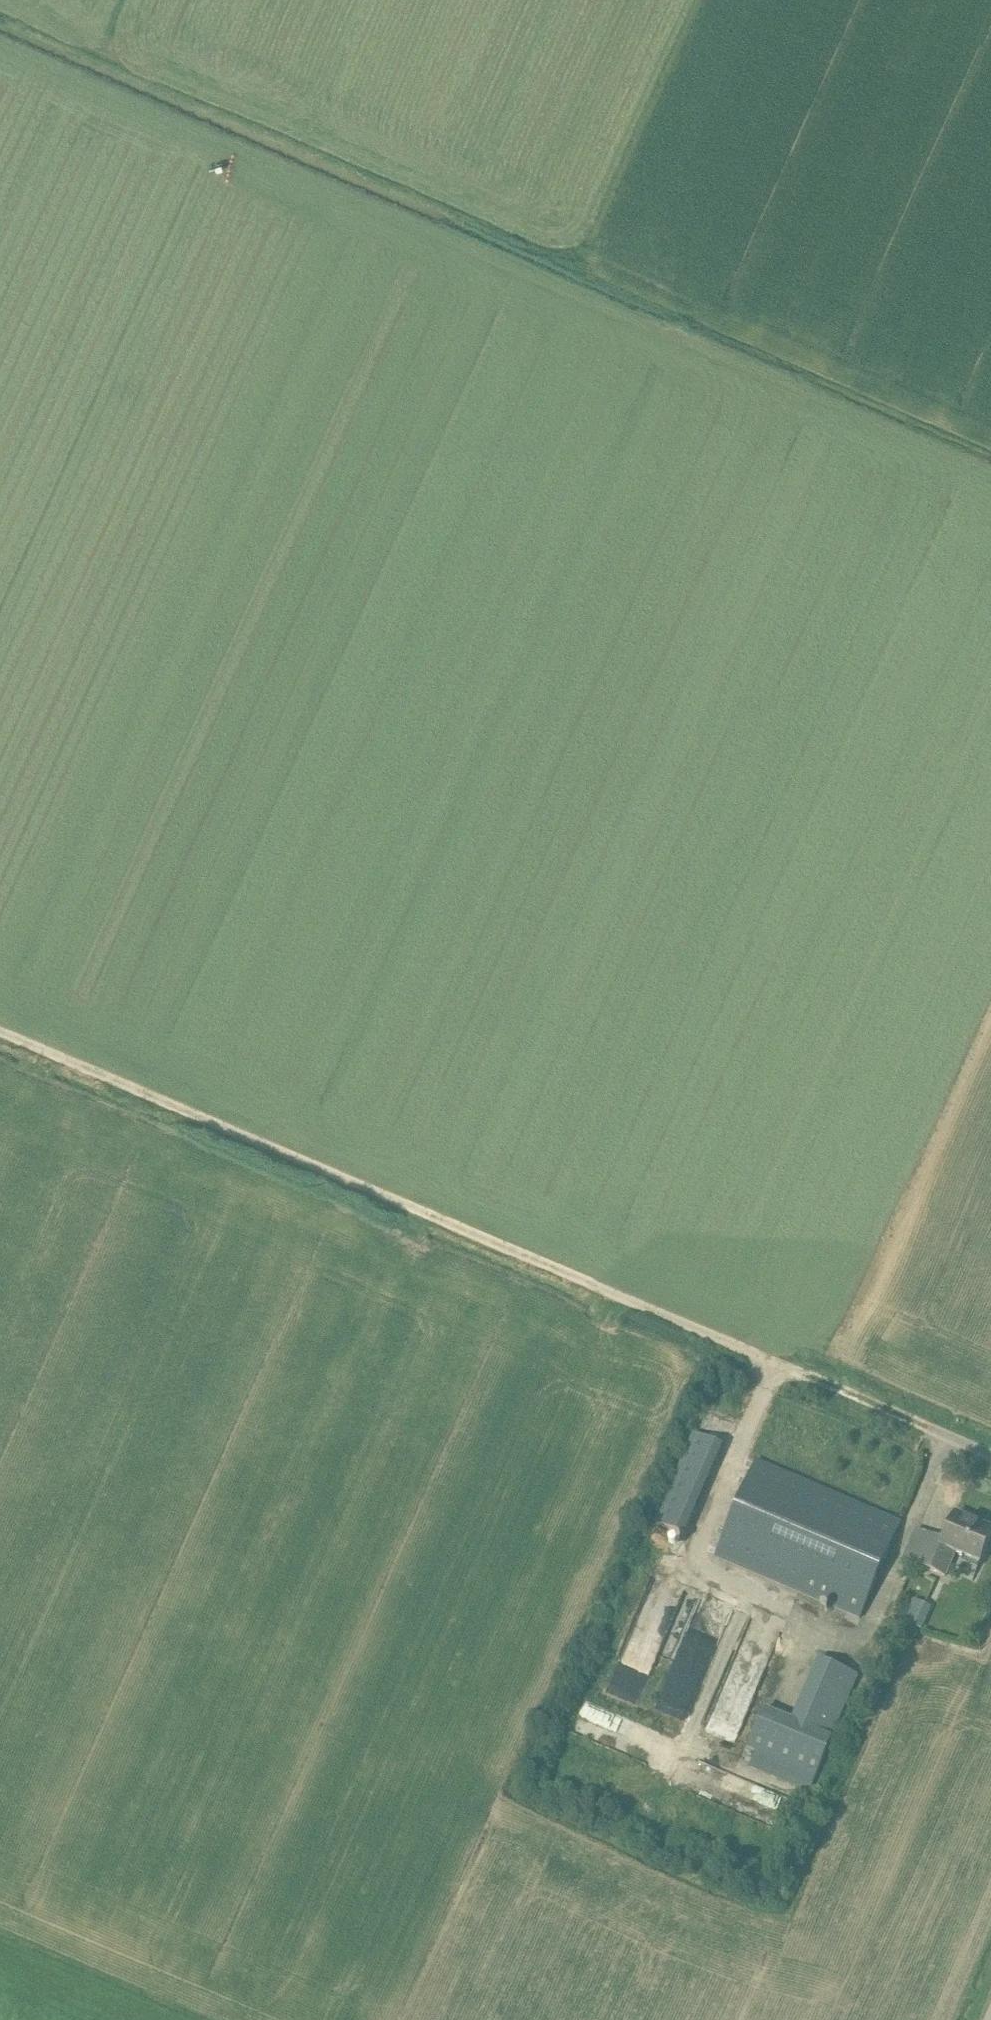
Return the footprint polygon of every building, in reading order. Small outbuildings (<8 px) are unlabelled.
[(723,1446),(695,1434),(657,1523),(685,1535),(723,1446)] [(901,1522),(757,1461),(715,1557),(860,1617),(901,1522)] [(919,1565),(935,1571),(946,1576),(956,1553),(981,1564),(990,1540),(990,1528),(957,1514),(955,1518),(945,1541),(935,1537),(932,1535),(919,1565)] [(933,1608),(915,1599),(904,1621),(922,1630),(933,1608)] [(860,1675),(821,1658),(794,1721),(764,1709),(747,1749),(757,1753),(751,1768),(810,1793),(860,1675)] [(611,1727),(617,1716),(593,1704),(587,1715),(611,1727)] [(716,1708),(707,1725),(734,1739),(743,1722),(716,1708)]
